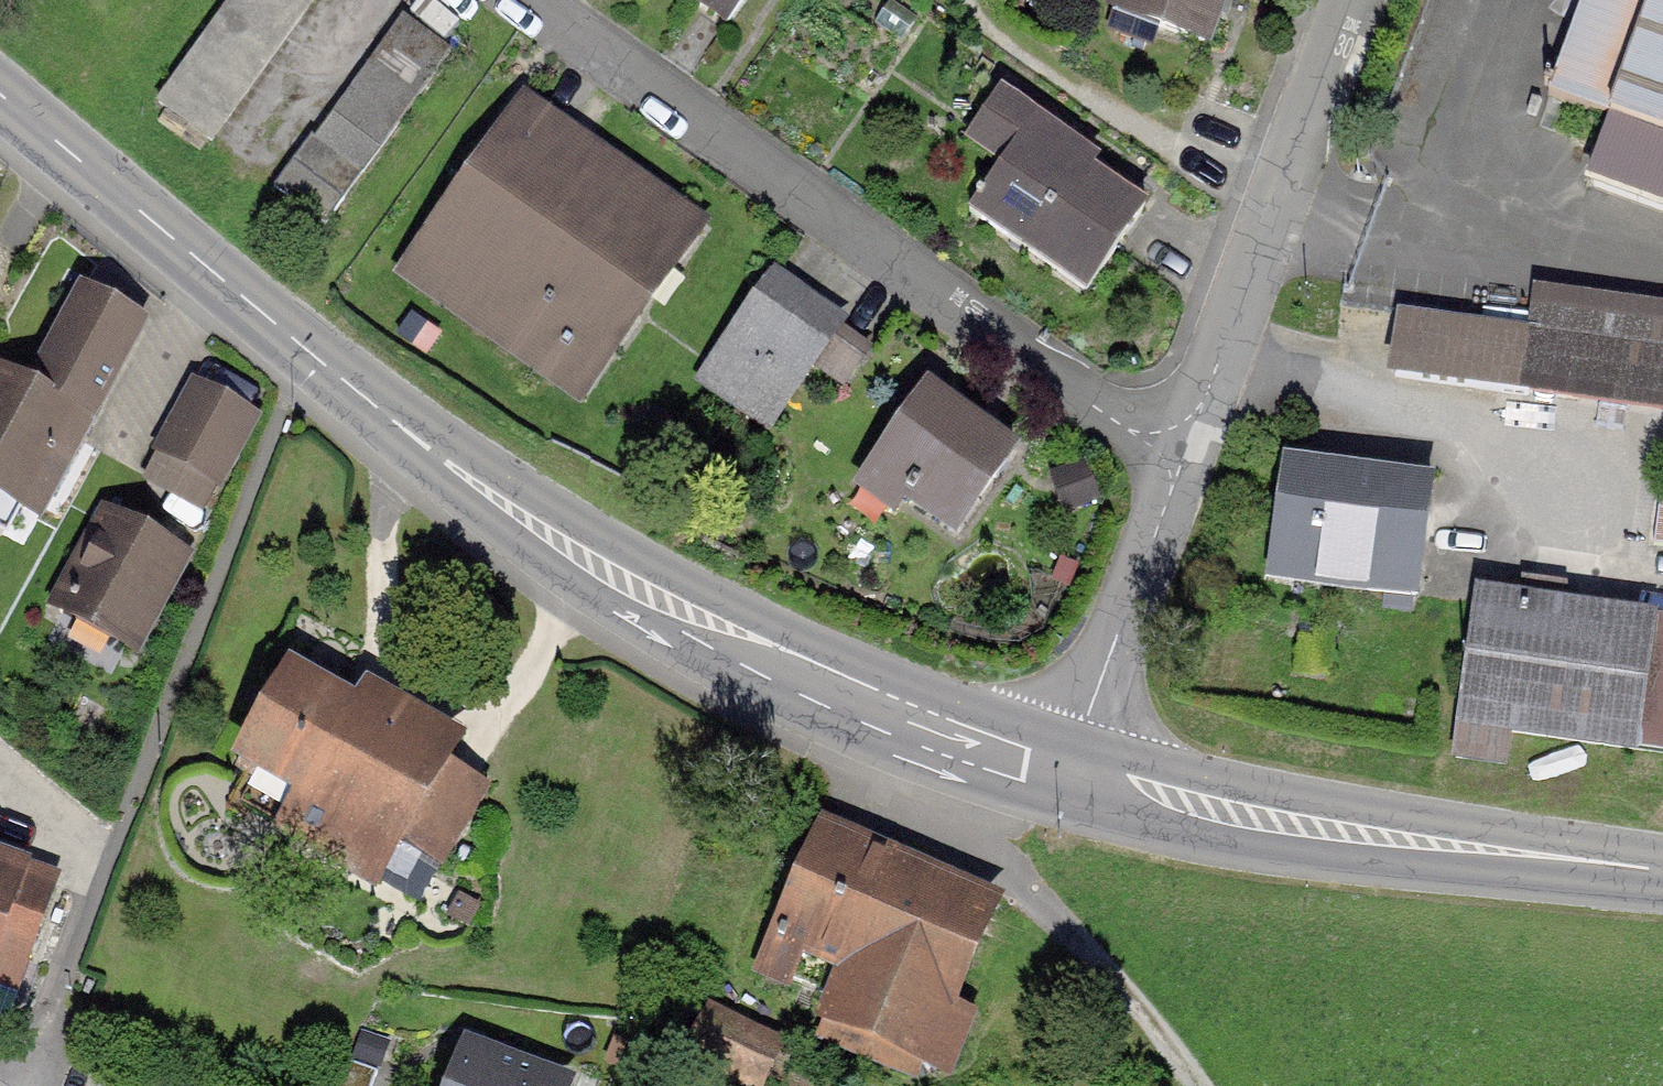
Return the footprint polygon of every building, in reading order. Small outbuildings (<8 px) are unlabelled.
[(151,105),(211,149),(321,0),(229,0),(151,105)] [(736,41),(764,0),(678,0),(736,41)] [(1113,19),(1221,56),(1240,0),(1119,0),(1113,19)] [(1555,94),(1619,117),(1595,185),(1662,209),(1662,0),(1589,0),(1555,94)] [(452,56),(403,19),(272,194),(321,231),(452,56)] [(1174,204),(1008,92),(971,147),(1007,171),(974,220),(1104,307),(1174,204)] [(715,227),(524,93),(392,279),(583,413),(715,227)] [(845,324),(774,274),(697,384),(768,434),(845,324)] [(1400,317),(1392,379),(1662,412),(1662,302),(1536,287),(1531,333),(1400,317)] [(80,295),(33,384),(0,367),(0,498),(46,522),(146,330),(80,295)] [(263,417),(189,379),(136,481),(210,519),(263,417)] [(1026,453),(930,386),(860,486),(956,552),(1026,453)] [(1434,482),(1291,462),(1273,586),(1417,606),(1434,482)] [(198,558),(104,507),(46,613),(140,664),(198,558)] [(1480,594),(1462,729),(1662,756),(1662,618),(1480,594)] [(362,706),(297,668),(238,768),(270,826),(382,893),(410,846),(445,866),(489,794),(452,772),(468,745),(372,689),(362,706)] [(819,820),(751,985),(800,1005),(815,966),(853,982),(827,1046),(925,1085),(957,1085),(985,1017),(975,1013),(1021,903),(819,820)] [(0,857),(0,990),(23,998),(64,878),(0,857)] [(714,1011),(691,1064),(740,1085),(780,1085),(797,1048),(714,1011)] [(469,1047),(454,1085),(583,1085),(469,1047)] [(347,1066),(340,1085),(380,1085),(382,1079),(347,1066)]
